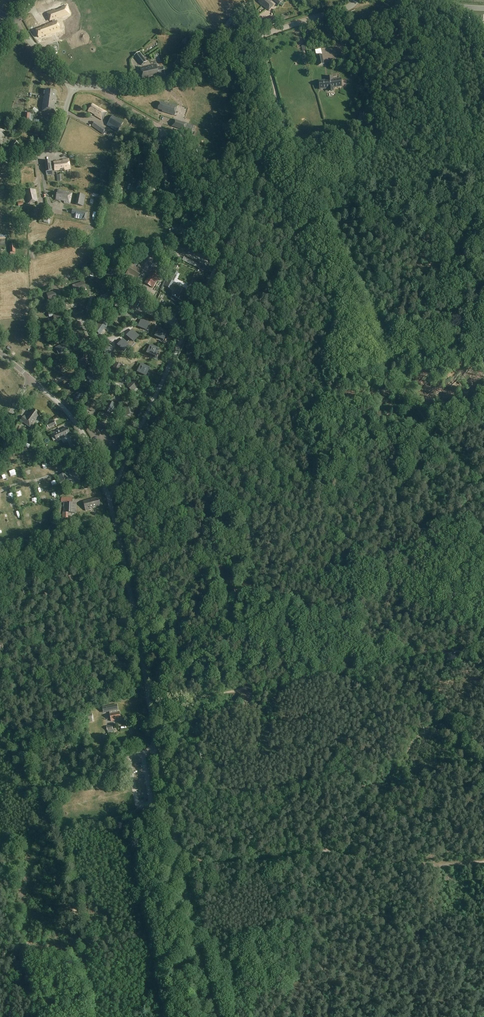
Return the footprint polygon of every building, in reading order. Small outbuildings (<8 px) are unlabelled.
[(269,11),(273,5),(267,0),(260,0),(258,2),(269,11)] [(68,15),(65,7),(60,8),(60,10),(54,12),(53,11),(45,13),(48,21),(50,20),(51,23),(43,26),(44,27),(34,31),(36,38),(43,35),(44,36),(48,35),(58,31),(55,22),(53,22),(51,16),(55,15),(56,19),(68,15)] [(261,21),(263,28),(276,23),(274,16),(261,21)] [(134,56),(141,65),(146,62),(143,57),(143,56),(140,52),(134,56)] [(324,64),(322,55),(316,56),(318,66),(324,64)] [(140,68),(142,76),(143,81),(155,79),(155,77),(165,75),(164,67),(157,69),(156,65),(140,68)] [(319,82),(318,82),(319,89),(320,89),(320,90),(339,88),(339,87),(341,87),(340,80),(339,81),(338,79),(332,80),(332,77),(326,78),(326,81),(319,81),(319,82)] [(55,98),(56,91),(46,90),(45,97),(44,97),(42,112),(54,114),(55,108),(54,108),(54,104),(56,104),(56,102),(55,102),(56,100),(56,101),(56,98),(55,98)] [(174,115),(177,107),(169,104),(168,105),(159,103),(157,110),(174,115)] [(99,109),(97,108),(98,107),(92,104),(88,112),(89,113),(90,112),(95,115),(94,116),(102,120),(105,115),(106,113),(106,114),(107,113),(100,108),(99,109)] [(107,126),(117,132),(123,123),(113,116),(107,126)] [(185,131),(185,130),(187,124),(177,121),(175,128),(185,131)] [(92,127),(100,132),(102,134),(105,129),(95,122),(92,127)] [(84,125),(82,127),(94,134),(95,132),(84,125)] [(14,141),(10,147),(14,151),(19,145),(14,141)] [(54,167),(55,171),(60,170),(64,170),(70,169),(69,160),(63,160),(63,161),(53,162),(54,165),(51,165),(51,161),(44,162),(46,175),(52,175),(51,167),(54,167)] [(160,180),(167,181),(168,168),(161,167),(160,180)] [(27,198),(28,204),(37,201),(35,190),(26,192),(27,198)] [(64,203),(70,204),(72,193),(58,190),(55,200),(61,201),(64,201),(64,203)] [(16,193),(19,204),(25,202),(22,191),(16,193)] [(75,204),(83,206),(85,196),(78,194),(75,204)] [(73,209),(72,214),(76,214),(80,215),(79,219),(86,221),(88,213),(73,209)] [(194,223),(196,216),(189,215),(187,222),(194,223)] [(172,235),(179,236),(180,226),(173,225),(172,235)] [(199,269),(201,265),(184,257),(182,260),(199,269)] [(142,271),(131,265),(125,275),(135,282),(142,271)] [(157,280),(160,272),(155,267),(150,274),(144,283),(153,288),(158,281),(157,280)] [(105,275),(109,282),(117,277),(114,271),(105,275)] [(83,282),(75,285),(77,292),(85,290),(83,282)] [(176,289),(172,296),(171,299),(171,300),(175,302),(176,301),(178,299),(180,296),(179,295),(182,290),(178,287),(178,286),(175,284),(173,287),(176,289)] [(132,294),(127,287),(123,290),(125,292),(124,293),(125,294),(124,294),(127,298),(132,294)] [(46,294),(49,302),(58,299),(55,291),(46,294)] [(61,313),(53,315),(54,323),(63,321),(61,313)] [(112,320),(116,323),(121,317),(117,313),(112,320)] [(138,327),(146,330),(149,323),(141,319),(138,327)] [(99,323),(95,329),(101,333),(105,327),(106,328),(107,326),(99,321),(98,323),(99,323)] [(155,337),(163,341),(167,332),(159,328),(155,337)] [(127,342),(132,347),(135,343),(134,342),(139,336),(132,330),(127,336),(130,339),(127,342)] [(132,347),(127,342),(127,343),(123,339),(117,346),(124,352),(127,348),(129,350),(132,347)] [(60,349),(58,350),(60,353),(67,350),(67,351),(70,350),(66,342),(64,343),(64,344),(59,346),(60,349)] [(147,354),(155,357),(159,349),(151,345),(147,354)] [(106,348),(105,356),(112,357),(114,349),(106,348)] [(76,362),(80,369),(88,365),(84,358),(76,362)] [(137,373),(146,376),(150,368),(141,364),(137,373)] [(95,385),(100,379),(92,373),(88,378),(95,385)] [(132,380),(126,386),(132,392),(138,386),(132,380)] [(109,392),(113,387),(106,381),(102,386),(109,392)] [(88,400),(86,410),(94,412),(97,402),(88,400)] [(111,414),(115,405),(115,404),(109,401),(109,402),(104,411),(111,414)] [(21,421),(30,427),(39,414),(33,409),(26,418),(24,416),(21,421)] [(15,423),(11,429),(18,433),(21,426),(15,423)] [(70,433),(67,427),(59,431),(59,429),(53,432),(56,440),(70,433)] [(63,444),(68,454),(75,450),(70,440),(63,444)] [(64,502),(63,512),(68,513),(69,513),(76,513),(76,503),(72,503),(72,498),(62,498),(61,502),(64,502)] [(83,502),(85,510),(85,511),(90,510),(90,509),(100,506),(101,506),(99,498),(97,498),(83,502)] [(110,712),(110,713),(111,721),(120,720),(119,712),(117,712),(117,710),(118,710),(117,704),(102,707),(103,713),(110,712)] [(85,715),(86,720),(86,722),(93,721),(92,713),(85,715)]
